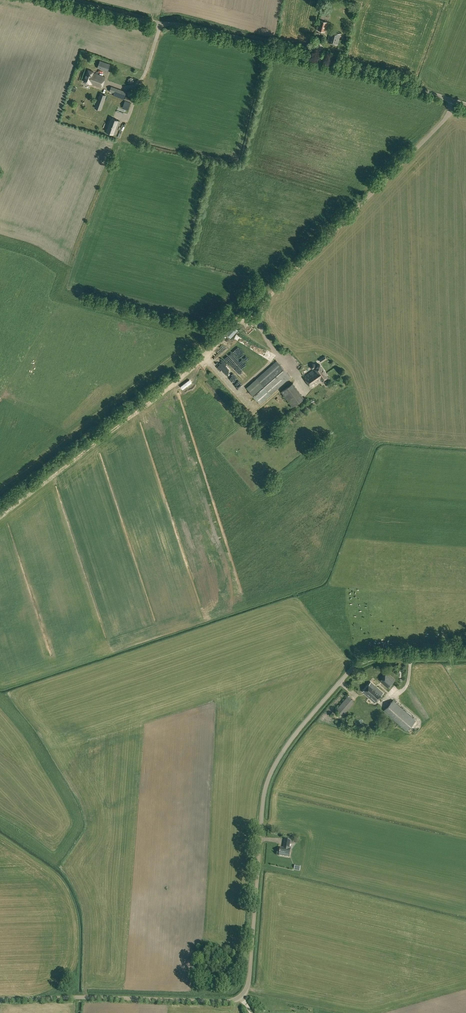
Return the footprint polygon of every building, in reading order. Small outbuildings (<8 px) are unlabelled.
[(318,29),(325,31),(327,25),(328,22),(320,20),(320,23),(318,29)] [(328,41),(337,44),(340,34),(330,31),(328,41)] [(97,68),(108,72),(110,64),(100,60),(97,68)] [(90,83),(101,87),(105,77),(93,72),(88,70),(84,82),(90,84),(90,83)] [(113,96),(124,99),(125,96),(126,91),(111,86),(109,91),(114,93),(113,96)] [(95,108),(101,110),(106,95),(100,93),(95,108)] [(122,108),(128,110),(131,102),(125,100),(122,108)] [(104,131),(115,135),(120,121),(109,117),(104,131)] [(253,327),(248,330),(243,323),(240,325),(248,337),(256,332),(253,327)] [(226,334),(231,338),(238,331),(233,326),(226,334)] [(213,349),(199,362),(206,370),(213,364),(220,373),(222,371),(216,364),(218,362),(221,365),(222,364),(223,366),(225,364),(220,359),(221,358),(213,349)] [(246,388),(261,404),(291,377),(277,361),(246,388)] [(304,377),(309,384),(310,381),(319,374),(321,377),(326,374),(320,365),(314,368),(315,370),(304,377)] [(238,391),(243,387),(233,375),(234,374),(229,368),(224,372),(224,373),(224,374),(231,382),(233,380),(237,385),(235,387),(238,391)] [(309,384),(311,388),(323,380),(325,382),(329,379),(327,377),(328,377),(326,374),(321,377),(319,374),(310,381),(309,384)] [(294,406),(295,407),(297,406),(296,405),(297,404),(298,405),(302,402),(301,401),(302,400),(302,401),(304,400),(303,399),(304,398),(293,383),(281,391),(292,407),(294,406)] [(387,673),(380,681),(388,688),(395,681),(387,673)] [(363,692),(375,702),(383,693),(371,682),(363,692)] [(335,710),(342,716),(354,702),(348,696),(335,710)] [(383,711),(407,731),(416,720),(393,700),(383,711)] [(361,715),(370,723),(374,718),(365,710),(361,715)] [(279,855),(289,857),(290,849),(289,849),(290,840),(285,839),(283,848),(280,848),(279,855)]
